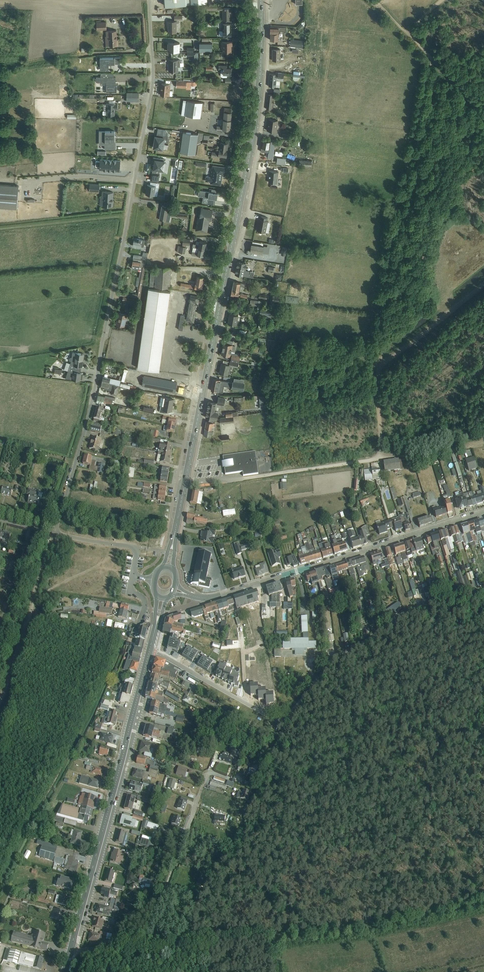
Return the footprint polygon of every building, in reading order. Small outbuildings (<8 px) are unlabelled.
[(223,20),(231,20),(231,8),(223,8),(223,7),(217,7),(217,4),(207,4),(207,10),(223,10),(223,20)] [(167,21),(167,26),(168,26),(168,32),(176,32),(176,21),(167,21)] [(223,24),(223,30),(219,31),(219,36),(231,36),(231,24),(223,24)] [(270,33),(270,40),(278,40),(278,30),(286,31),(286,28),(278,27),(278,28),(270,28),(270,33)] [(106,31),(107,36),(105,36),(105,46),(118,45),(118,39),(117,40),(116,30),(106,31)] [(222,48),(222,52),(231,52),(231,46),(232,46),(232,41),(221,41),(221,48),(222,48)] [(180,42),(168,42),(168,51),(180,51),(180,42)] [(202,43),(199,43),(199,51),(212,51),(212,43),(208,43),(202,43)] [(108,57),(102,57),(102,71),(109,71),(109,70),(109,67),(109,64),(115,64),(120,64),(120,61),(120,57),(108,57)] [(178,72),(178,67),(180,67),(180,60),(169,60),(169,64),(169,72),(178,72)] [(227,77),(227,74),(231,74),(231,68),(227,68),(227,65),(219,65),(219,69),(221,69),(220,74),(221,76),(222,76),(223,77),(227,77)] [(300,74),(301,70),(294,70),(294,78),(304,78),(304,74),(300,74)] [(276,87),(276,78),(283,78),(284,73),(278,73),(278,74),(269,74),(269,86),(276,87)] [(96,77),(96,80),(96,82),(100,82),(101,82),(106,82),(106,84),(106,85),(106,88),(106,91),(106,92),(113,92),(117,92),(117,88),(117,85),(116,85),(116,82),(116,79),(116,77),(114,77),(112,77),(108,77),(105,77),(103,77),(102,77),(101,77),(96,77)] [(162,95),(164,95),(169,96),(172,96),(173,91),(172,90),(170,90),(168,90),(169,84),(161,83),(160,95),(162,95)] [(268,94),(266,109),(273,110),(273,107),(274,106),(274,102),(274,99),(276,100),(276,95),(268,94)] [(200,117),(202,102),(187,100),(185,115),(200,117)] [(103,111),(102,112),(102,114),(103,115),(105,115),(106,115),(115,115),(115,109),(117,109),(118,104),(115,104),(106,104),(106,111),(105,111),(103,111)] [(230,130),(232,108),(224,108),(223,126),(217,126),(216,130),(223,130),(223,129),(230,130)] [(277,120),(268,119),(266,130),(276,132),(277,120)] [(114,149),(115,131),(105,131),(101,131),(101,144),(105,144),(105,145),(104,149),(114,149)] [(155,140),(153,147),(157,148),(161,149),(163,149),(163,144),(168,144),(169,137),(167,137),(168,134),(158,132),(158,133),(157,136),(156,136),(155,140)] [(198,134),(183,132),(180,152),(195,154),(197,144),(200,143),(201,140),(202,140),(202,139),(203,139),(203,133),(198,132),(198,134)] [(261,147),(261,151),(267,152),(269,152),(268,158),(273,159),(275,142),(271,141),(262,140),(261,147)] [(228,143),(220,142),(219,149),(218,153),(212,152),(211,156),(218,157),(219,155),(226,156),(227,150),(228,143)] [(152,165),(151,170),(153,170),(151,180),(158,181),(160,171),(163,172),(165,159),(153,157),(152,162),(154,163),(154,165),(152,165)] [(96,161),(96,166),(99,167),(99,170),(104,170),(108,170),(108,169),(111,170),(111,171),(116,171),(120,171),(120,165),(120,161),(112,160),(100,159),(100,161),(96,161)] [(222,176),(222,172),(225,172),(225,170),(225,168),(213,166),(212,170),(211,177),(209,177),(206,176),(206,179),(206,181),(208,181),(211,182),(210,183),(220,185),(221,180),(222,176)] [(278,172),(269,171),(269,175),(269,182),(277,183),(278,172)] [(17,209),(19,185),(0,184),(0,207),(17,209)] [(147,184),(145,194),(154,196),(156,186),(147,184)] [(217,196),(217,193),(216,193),(216,191),(217,189),(212,189),(212,188),(211,190),(211,192),(204,191),(199,190),(198,193),(198,196),(204,197),(208,197),(207,202),(207,203),(214,205),(215,202),(215,199),(217,199),(217,196)] [(113,201),(112,201),(113,192),(102,191),(102,197),(103,197),(102,205),(113,206),(113,201)] [(171,213),(167,212),(168,207),(162,206),(160,220),(169,221),(171,213)] [(208,225),(209,220),(210,221),(212,211),(201,209),(200,218),(198,218),(196,230),(205,232),(207,225),(208,225)] [(259,219),(257,230),(266,232),(268,221),(267,220),(268,217),(260,216),(260,219),(259,219)] [(144,247),(145,240),(137,238),(136,241),(133,241),(133,245),(144,247)] [(193,243),(192,247),(193,247),(198,248),(205,249),(206,242),(199,241),(196,241),(196,244),(193,243)] [(262,254),(264,246),(251,244),(250,252),(262,254)] [(198,248),(193,247),(192,255),(197,256),(197,255),(204,256),(205,249),(198,248)] [(142,252),(142,256),(134,255),(133,258),(146,260),(147,253),(142,252)] [(132,268),(132,269),(141,270),(142,267),(145,267),(145,266),(145,264),(146,261),(145,260),(133,259),(132,268)] [(246,263),(238,261),(235,274),(248,277),(249,271),(244,270),(246,263)] [(170,287),(171,267),(156,266),(155,286),(170,287)] [(120,295),(138,298),(139,298),(145,267),(142,267),(141,270),(141,271),(140,277),(137,277),(135,286),(138,286),(137,294),(133,294),(132,294),(121,292),(120,295)] [(202,289),(204,277),(196,276),(195,285),(181,283),(180,287),(194,289),(194,288),(202,289)] [(233,281),(232,288),(239,290),(240,286),(243,286),(243,283),(233,281)] [(239,290),(232,288),(231,295),(247,298),(247,295),(241,293),(240,294),(238,294),(239,291),(239,290)] [(158,371),(169,293),(149,290),(138,368),(158,371)] [(189,304),(187,316),(194,318),(197,305),(198,305),(200,297),(190,295),(189,304)] [(272,309),(260,308),(260,314),(267,315),(267,316),(271,317),(272,309)] [(127,315),(119,313),(116,325),(124,326),(127,315)] [(236,325),(238,315),(230,314),(228,323),(236,325)] [(231,360),(239,362),(240,355),(234,353),(236,347),(232,346),(233,341),(227,340),(226,344),(224,343),(221,354),(232,356),(231,360)] [(68,371),(65,378),(80,380),(82,373),(80,372),(77,372),(77,366),(81,366),(82,366),(84,354),(72,352),(72,357),(70,357),(70,358),(69,359),(69,360),(70,361),(71,361),(68,371)] [(237,367),(238,363),(230,361),(229,365),(221,363),(219,373),(227,375),(228,371),(230,371),(230,368),(232,368),(232,366),(237,367)] [(103,376),(102,381),(118,385),(119,385),(120,380),(116,379),(103,376)] [(177,382),(144,376),(142,386),(175,392),(177,382)] [(213,379),(211,390),(218,392),(222,393),(224,386),(232,387),(232,388),(243,390),(244,383),(233,381),(233,383),(220,380),(213,379)] [(118,385),(102,381),(101,386),(105,387),(105,388),(111,390),(111,394),(116,395),(117,390),(118,387),(118,385)] [(112,404),(113,399),(105,397),(105,396),(98,395),(96,402),(103,403),(103,402),(112,404)] [(165,398),(160,397),(159,405),(160,405),(159,412),(166,413),(167,410),(171,411),(173,399),(165,398)] [(209,402),(206,417),(213,419),(213,418),(217,419),(217,415),(218,411),(214,410),(216,403),(209,402)] [(104,410),(97,409),(93,421),(99,423),(101,414),(103,414),(104,410)] [(163,420),(162,424),(167,424),(167,421),(169,421),(168,424),(176,425),(177,420),(169,419),(170,418),(163,417),(163,420)] [(214,431),(211,430),(211,429),(212,426),(214,426),(215,423),(213,422),(214,419),(209,418),(208,422),(206,421),(204,435),(210,436),(210,435),(213,435),(214,431)] [(92,424),(91,431),(100,434),(102,426),(98,425),(92,424)] [(176,425),(168,424),(168,426),(167,425),(166,431),(167,432),(174,433),(176,425)] [(114,429),(113,435),(120,437),(122,430),(114,429)] [(98,451),(101,440),(93,437),(89,449),(98,451)] [(159,450),(158,452),(171,455),(173,445),(163,444),(160,443),(159,450)] [(171,455),(158,452),(157,461),(160,462),(169,464),(171,455)] [(243,476),(258,474),(255,452),(223,456),(224,463),(225,463),(225,468),(224,468),(225,475),(242,472),(243,476)] [(97,472),(102,473),(104,465),(99,464),(99,467),(95,466),(96,462),(91,460),(92,457),(85,455),(83,464),(90,465),(89,469),(97,471),(97,472)] [(474,457),(465,460),(469,471),(477,469),(474,457)] [(401,460),(399,460),(384,462),(385,472),(394,471),(398,471),(400,470),(403,470),(401,460)] [(161,477),(160,482),(167,483),(168,478),(169,473),(170,468),(163,467),(162,469),(162,472),(162,473),(161,477)] [(379,469),(372,470),(364,471),(365,481),(373,480),(381,479),(379,469)] [(11,497),(13,490),(3,487),(1,494),(11,497)] [(40,498),(37,497),(38,492),(28,489),(26,495),(30,496),(28,502),(38,505),(40,498)] [(192,490),(190,503),(197,504),(199,492),(202,493),(202,490),(198,490),(198,491),(192,490)] [(463,492),(455,495),(456,497),(455,497),(456,500),(458,506),(457,506),(458,511),(461,510),(464,509),(464,508),(467,507),(467,508),(466,502),(463,495),(463,492)] [(469,507),(472,506),(468,493),(463,495),(466,502),(467,501),(469,507)] [(476,505),(483,503),(480,495),(474,497),(476,505)] [(368,498),(360,501),(361,504),(362,507),(364,506),(363,503),(366,502),(367,504),(369,503),(368,501),(369,501),(368,498)] [(448,498),(443,499),(446,507),(448,514),(452,513),(451,509),(448,498)] [(437,509),(436,506),(432,507),(434,515),(435,514),(436,517),(448,514),(446,507),(441,508),(437,509)] [(188,514),(186,523),(194,525),(194,522),(207,524),(207,520),(206,519),(202,519),(195,517),(196,515),(188,514)] [(405,514),(399,516),(399,517),(403,529),(404,529),(406,532),(407,531),(410,531),(410,530),(406,517),(405,514)] [(432,523),(430,516),(417,520),(420,527),(432,523)] [(396,532),(403,529),(399,517),(388,521),(391,528),(395,527),(396,532)] [(387,530),(391,528),(388,521),(381,523),(377,524),(376,525),(379,535),(388,532),(387,530)] [(477,536),(482,534),(481,532),(480,529),(478,521),(473,523),(477,536)] [(478,541),(477,536),(473,523),(467,524),(472,542),(474,549),(476,548),(476,545),(479,544),(478,541)] [(466,544),(472,542),(467,524),(458,527),(461,537),(464,536),(466,544)] [(365,536),(369,535),(366,526),(364,526),(363,527),(362,529),(361,530),(360,531),(361,532),(360,532),(360,536),(358,536),(359,538),(358,538),(361,546),(366,545),(366,544),(367,544),(368,543),(365,536)] [(463,542),(461,537),(458,527),(453,529),(458,544),(463,542)] [(215,536),(216,531),(208,529),(207,533),(202,532),(201,536),(202,536),(201,542),(208,543),(213,544),(214,538),(212,538),(213,535),(215,536)] [(358,538),(356,539),(353,529),(348,530),(348,533),(350,538),(353,549),(361,546),(358,538)] [(453,529),(449,530),(451,537),(453,537),(455,546),(458,546),(458,544),(453,529)] [(343,543),(342,539),(339,540),(336,531),(333,532),(334,536),(340,553),(347,551),(345,543),(343,543)] [(454,549),(450,537),(449,538),(447,531),(443,532),(449,551),(454,549)] [(11,534),(3,532),(1,540),(3,540),(2,541),(9,543),(11,534)] [(450,555),(449,551),(443,532),(438,533),(441,541),(443,540),(442,541),(446,556),(445,557),(446,562),(449,561),(447,556),(450,555)] [(438,533),(430,536),(434,549),(438,547),(437,542),(441,541),(438,533)] [(334,536),(331,537),(334,546),(332,547),(335,555),(340,553),(334,536)] [(433,554),(436,554),(435,552),(434,549),(430,536),(426,537),(427,539),(428,544),(430,544),(432,551),(433,554)] [(314,561),(307,539),(306,539),(306,537),(302,538),(305,547),(310,562),(314,561)] [(318,560),(316,553),(315,553),(313,546),(312,546),(311,542),(310,542),(308,539),(307,539),(314,561),(318,560)] [(322,559),(320,552),(319,552),(316,541),(315,542),(315,539),(312,540),(313,542),(316,553),(318,560),(322,559)] [(413,541),(416,553),(420,552),(421,554),(424,553),(420,539),(413,541)] [(333,555),(329,545),(327,541),(324,542),(324,543),(323,543),(328,557),(333,555)] [(418,557),(416,553),(413,541),(408,543),(413,558),(418,557)] [(323,543),(319,544),(321,551),(323,558),(328,557),(323,543)] [(409,559),(413,558),(408,543),(404,544),(408,556),(409,559)] [(409,559),(408,556),(406,557),(405,552),(403,544),(398,546),(404,563),(409,561),(409,559)] [(404,563),(398,546),(394,547),(396,555),(398,554),(399,558),(396,558),(398,565),(404,563)] [(306,564),(310,562),(305,547),(301,548),(301,550),(306,564)] [(390,549),(385,550),(391,569),(393,568),(393,565),(391,556),(392,556),(390,549)] [(280,551),(279,550),(268,554),(272,567),(280,564),(278,559),(282,558),(281,557),(279,551),(280,551)] [(200,583),(205,584),(212,552),(204,551),(204,552),(199,551),(194,575),(193,575),(191,584),(199,586),(200,583)] [(439,551),(435,552),(436,554),(439,566),(444,564),(441,554),(440,554),(439,551)] [(371,555),(374,565),(377,565),(378,565),(380,565),(381,564),(381,563),(380,561),(383,561),(380,552),(371,555)] [(294,567),(298,566),(295,556),(287,559),(285,560),(287,566),(293,564),(294,567)] [(357,568),(359,577),(363,576),(362,574),(366,573),(365,571),(368,570),(364,557),(354,560),(357,568)] [(387,559),(384,560),(385,564),(381,565),(382,568),(385,567),(386,570),(390,568),(389,566),(387,559)] [(352,582),(353,587),(357,586),(356,584),(354,574),(355,574),(353,569),(357,568),(354,560),(346,562),(349,570),(350,576),(352,582)] [(346,570),(349,570),(346,562),(335,566),(338,573),(339,575),(338,576),(339,580),(339,581),(342,580),(341,578),(344,577),(348,576),(346,570)] [(260,565),(255,567),(256,569),(258,576),(262,575),(262,574),(268,572),(265,563),(260,565)] [(459,572),(457,573),(462,587),(466,586),(463,577),(461,571),(459,563),(457,564),(459,572)] [(337,581),(339,580),(338,576),(335,566),(329,568),(335,587),(337,586),(338,586),(338,585),(338,584),(337,581)] [(245,576),(243,567),(232,571),(234,580),(239,578),(241,578),(245,576)] [(328,590),(335,588),(335,587),(329,568),(323,570),(324,578),(328,590)] [(322,578),(324,578),(323,570),(315,572),(319,583),(321,589),(323,588),(323,587),(326,586),(324,581),(323,581),(322,578)] [(315,572),(306,575),(308,583),(311,582),(312,585),(319,583),(315,572)] [(276,607),(280,607),(280,593),(282,592),(280,583),(276,584),(276,585),(273,586),(276,594),(276,607)] [(270,608),(276,607),(276,594),(273,586),(270,587),(270,586),(266,588),(269,596),(269,603),(270,603),(270,608)] [(249,603),(256,601),(253,592),(233,598),(235,605),(239,617),(242,616),(240,608),(239,608),(238,605),(242,603),(245,602),(246,603),(248,602),(249,603)] [(233,598),(226,600),(230,611),(234,610),(233,605),(235,605),(233,598)] [(227,615),(231,614),(230,611),(226,600),(221,602),(224,612),(227,612),(227,615)] [(225,616),(224,612),(221,602),(216,603),(221,617),(225,616)] [(109,607),(109,609),(112,609),(113,610),(114,608),(121,609),(121,610),(128,611),(129,606),(122,605),(121,604),(121,605),(110,603),(109,607)] [(221,626),(226,627),(226,621),(222,622),(221,617),(216,603),(211,605),(213,613),(215,613),(216,616),(217,615),(218,618),(218,623),(222,622),(221,626)] [(217,623),(213,613),(211,605),(202,608),(204,615),(206,621),(210,622),(207,614),(210,614),(212,619),(214,619),(215,624),(217,623)] [(99,611),(98,615),(106,616),(106,613),(112,613),(112,609),(109,609),(109,607),(99,606),(99,611)] [(192,617),(195,618),(204,615),(202,608),(191,611),(190,612),(192,617)] [(121,610),(119,617),(126,619),(128,611),(121,610)] [(189,626),(189,619),(185,619),(185,616),(181,616),(181,614),(173,616),(174,622),(180,620),(180,624),(184,625),(189,626)] [(180,624),(174,622),(173,616),(166,620),(165,625),(183,630),(184,625),(180,624)] [(149,624),(148,624),(148,623),(147,623),(147,624),(146,624),(145,624),(137,628),(137,630),(136,639),(145,641),(148,627),(149,627),(149,626),(149,625),(149,624)] [(165,625),(163,633),(171,635),(175,636),(176,632),(182,633),(182,635),(185,635),(186,631),(183,630),(165,625)] [(175,639),(175,636),(171,635),(167,649),(172,650),(177,653),(179,649),(182,651),(185,646),(175,639)] [(143,650),(145,641),(136,639),(135,644),(134,647),(143,650)] [(308,639),(304,639),(291,639),(291,642),(283,642),(283,643),(280,643),(281,649),(283,649),(292,649),(292,652),(295,652),(295,656),(304,656),(304,651),(307,651),(307,649),(316,649),(316,642),(309,642),(309,639),(308,639)] [(193,650),(185,646),(182,651),(185,653),(182,656),(187,659),(193,650)] [(200,655),(193,650),(187,659),(192,663),(195,659),(197,660),(200,655)] [(131,654),(129,654),(128,657),(140,660),(142,654),(132,651),(131,654)] [(208,660),(200,655),(197,660),(200,662),(197,666),(202,669),(208,660)] [(135,671),(137,672),(140,660),(128,657),(124,669),(129,671),(128,674),(134,675),(135,671)] [(165,666),(166,662),(158,659),(156,660),(154,667),(175,675),(177,671),(174,670),(165,666)] [(213,663),(208,660),(202,669),(211,673),(212,668),(210,667),(213,663)] [(165,666),(174,670),(175,667),(166,662),(165,666)] [(226,667),(227,664),(223,663),(223,664),(220,663),(216,677),(219,677),(218,678),(222,679),(222,680),(226,667)] [(152,672),(176,679),(177,676),(175,675),(154,667),(152,672)] [(233,669),(226,667),(222,680),(225,681),(225,682),(229,683),(228,684),(229,684),(233,669)] [(233,669),(229,684),(231,685),(234,686),(234,687),(238,688),(240,683),(238,683),(239,677),(238,677),(239,674),(236,673),(236,671),(232,670),(233,669)] [(170,685),(170,682),(159,679),(159,678),(152,675),(150,679),(170,685)] [(168,691),(169,688),(170,688),(171,685),(169,685),(170,685),(150,679),(149,685),(157,687),(162,688),(168,691)] [(131,697),(134,683),(125,680),(124,684),(123,685),(122,689),(119,694),(131,697)] [(196,693),(199,689),(184,681),(182,685),(196,693)] [(257,684),(250,685),(251,696),(255,696),(258,696),(257,684)] [(258,684),(257,684),(258,696),(258,701),(262,700),(262,701),(266,701),(265,689),(258,689),(258,684)] [(156,692),(157,687),(149,685),(147,693),(164,698),(162,697),(163,694),(156,692)] [(266,689),(265,689),(266,701),(266,706),(270,705),(274,704),(273,693),(266,693),(266,689)] [(173,700),(175,695),(168,691),(165,695),(173,700)] [(168,704),(169,701),(168,700),(167,700),(167,699),(164,698),(147,693),(145,698),(149,699),(168,704)] [(119,694),(118,699),(119,699),(118,703),(120,703),(125,704),(125,703),(129,704),(131,697),(119,694)] [(188,696),(186,695),(183,700),(182,701),(190,705),(190,704),(193,700),(188,696)] [(103,705),(105,701),(102,699),(100,704),(101,704),(101,707),(100,708),(108,711),(109,707),(103,705)] [(153,702),(151,708),(170,713),(171,710),(166,709),(167,706),(153,702)] [(185,717),(172,714),(170,713),(151,708),(149,714),(153,715),(153,716),(157,717),(157,716),(161,717),(161,714),(177,718),(176,721),(183,723),(185,717)] [(124,710),(118,709),(117,711),(118,711),(117,718),(124,719),(125,713),(123,713),(124,710)] [(106,718),(116,721),(117,718),(116,717),(115,716),(117,712),(115,712),(108,711),(106,717),(106,718)] [(161,732),(157,731),(157,729),(146,726),(145,731),(168,738),(169,738),(170,736),(164,734),(164,732),(161,731),(161,732)] [(167,740),(168,738),(145,731),(143,736),(154,739),(153,743),(159,744),(160,741),(157,740),(158,738),(159,739),(159,738),(167,740)] [(111,744),(113,737),(101,733),(99,740),(111,744)] [(141,746),(139,752),(145,753),(144,756),(151,758),(154,749),(155,745),(145,743),(145,744),(143,743),(142,747),(141,746)] [(231,746),(229,749),(235,751),(236,749),(239,750),(238,753),(241,754),(243,748),(236,746),(236,747),(231,746)] [(101,748),(100,750),(99,750),(100,748),(96,747),(94,754),(103,756),(104,755),(108,756),(109,750),(101,748)] [(223,753),(222,755),(221,755),(220,761),(232,765),(232,763),(233,759),(234,758),(228,756),(228,754),(224,752),(224,754),(223,753)] [(256,754),(253,754),(254,753),(249,752),(248,755),(253,756),(253,757),(255,757),(254,762),(258,764),(260,758),(255,757),(256,754)] [(91,763),(99,766),(100,761),(77,755),(75,759),(85,762),(91,763)] [(150,770),(158,772),(159,768),(153,766),(154,762),(138,757),(136,763),(145,765),(147,766),(147,764),(150,765),(150,766),(151,766),(150,770)] [(90,766),(91,763),(85,762),(84,765),(87,765),(86,769),(91,771),(90,773),(92,773),(102,776),(102,775),(103,775),(103,773),(102,772),(103,770),(90,766)] [(262,769),(252,766),(251,769),(250,773),(250,774),(259,777),(262,769)] [(186,777),(187,777),(188,773),(186,773),(187,770),(178,767),(176,775),(185,778),(185,777),(186,777)] [(156,779),(158,772),(150,770),(149,773),(135,769),(134,773),(133,773),(133,776),(133,777),(147,780),(148,777),(156,779)] [(81,776),(79,784),(98,789),(100,781),(81,776)] [(176,790),(178,784),(175,784),(176,781),(170,780),(168,789),(174,790),(176,790)] [(129,790),(141,793),(143,786),(131,783),(129,790)] [(143,783),(143,785),(148,787),(148,789),(148,791),(151,792),(153,785),(143,783)] [(238,792),(237,798),(240,799),(248,801),(248,800),(251,792),(243,790),(242,793),(238,792)] [(96,797),(82,793),(81,796),(80,796),(78,806),(93,809),(96,797)] [(140,805),(141,802),(138,801),(137,804),(134,803),(136,799),(128,796),(128,797),(127,797),(126,800),(127,800),(126,803),(142,807),(142,805),(140,805)] [(180,801),(177,809),(184,811),(187,803),(180,801)] [(141,809),(142,807),(126,803),(125,806),(124,808),(125,808),(124,809),(132,811),(133,809),(135,810),(139,811),(139,809),(141,809)] [(77,809),(63,805),(61,808),(54,821),(57,822),(64,824),(76,827),(77,822),(83,824),(83,823),(88,824),(89,819),(90,819),(91,817),(93,809),(78,806),(77,809)] [(137,821),(132,819),(133,818),(128,817),(123,816),(120,823),(135,827),(137,821)] [(172,824),(178,826),(178,827),(181,819),(174,816),(171,824),(172,824)] [(62,831),(64,824),(57,822),(55,829),(62,831)] [(71,836),(70,839),(72,839),(71,844),(83,847),(84,842),(80,841),(82,833),(74,830),(74,831),(73,834),(71,833),(70,836),(71,836)] [(118,831),(115,843),(122,844),(122,846),(125,847),(126,844),(133,846),(134,843),(127,841),(129,833),(118,831)] [(143,835),(140,845),(149,847),(152,838),(143,835)] [(39,856),(53,861),(58,846),(43,842),(39,856)] [(215,847),(213,850),(216,852),(215,853),(216,853),(215,854),(219,857),(222,851),(221,850),(216,846),(215,847)] [(136,854),(144,856),(145,850),(138,848),(136,854)] [(122,860),(123,860),(125,853),(114,850),(113,855),(112,855),(110,862),(120,865),(122,860)] [(75,862),(76,858),(67,856),(64,865),(65,865),(64,869),(69,870),(69,872),(75,874),(77,868),(76,868),(78,863),(75,862)] [(114,880),(113,880),(115,872),(108,870),(105,882),(112,884),(112,882),(113,883),(114,880)] [(210,886),(215,875),(209,872),(208,875),(205,873),(203,876),(201,875),(196,885),(206,890),(208,885),(210,886)] [(144,876),(140,875),(139,883),(142,884),(145,884),(145,888),(151,889),(152,881),(144,879),(144,876)] [(59,880),(58,880),(57,886),(71,890),(73,881),(59,877),(59,878),(59,880)] [(118,893),(114,891),(103,889),(101,894),(105,895),(104,898),(109,899),(109,898),(111,899),(112,895),(117,896),(118,893)] [(29,899),(35,901),(37,893),(31,891),(30,895),(24,894),(23,897),(29,899)] [(60,896),(57,895),(55,903),(58,904),(57,904),(67,906),(69,898),(60,895),(60,896)] [(115,905),(110,903),(109,908),(98,905),(97,909),(96,913),(98,913),(102,914),(109,916),(110,912),(111,912),(112,910),(119,912),(120,906),(115,905)] [(55,909),(54,913),(55,913),(54,918),(63,921),(65,912),(66,912),(55,909)] [(115,927),(116,921),(103,917),(102,920),(108,922),(108,925),(115,927)] [(96,928),(95,930),(101,932),(102,929),(104,921),(95,918),(92,927),(96,928)] [(31,937),(14,932),(11,942),(46,951),(48,944),(43,943),(45,934),(34,931),(33,935),(31,936),(31,937)] [(111,940),(112,935),(100,932),(99,935),(93,933),(93,934),(92,934),(91,936),(90,936),(89,940),(101,944),(103,936),(107,937),(106,939),(111,940)] [(33,968),(36,957),(22,953),(11,950),(7,949),(3,960),(7,961),(7,962),(18,965),(19,964),(33,968)] [(36,957),(33,968),(41,970),(44,959),(36,957)]
